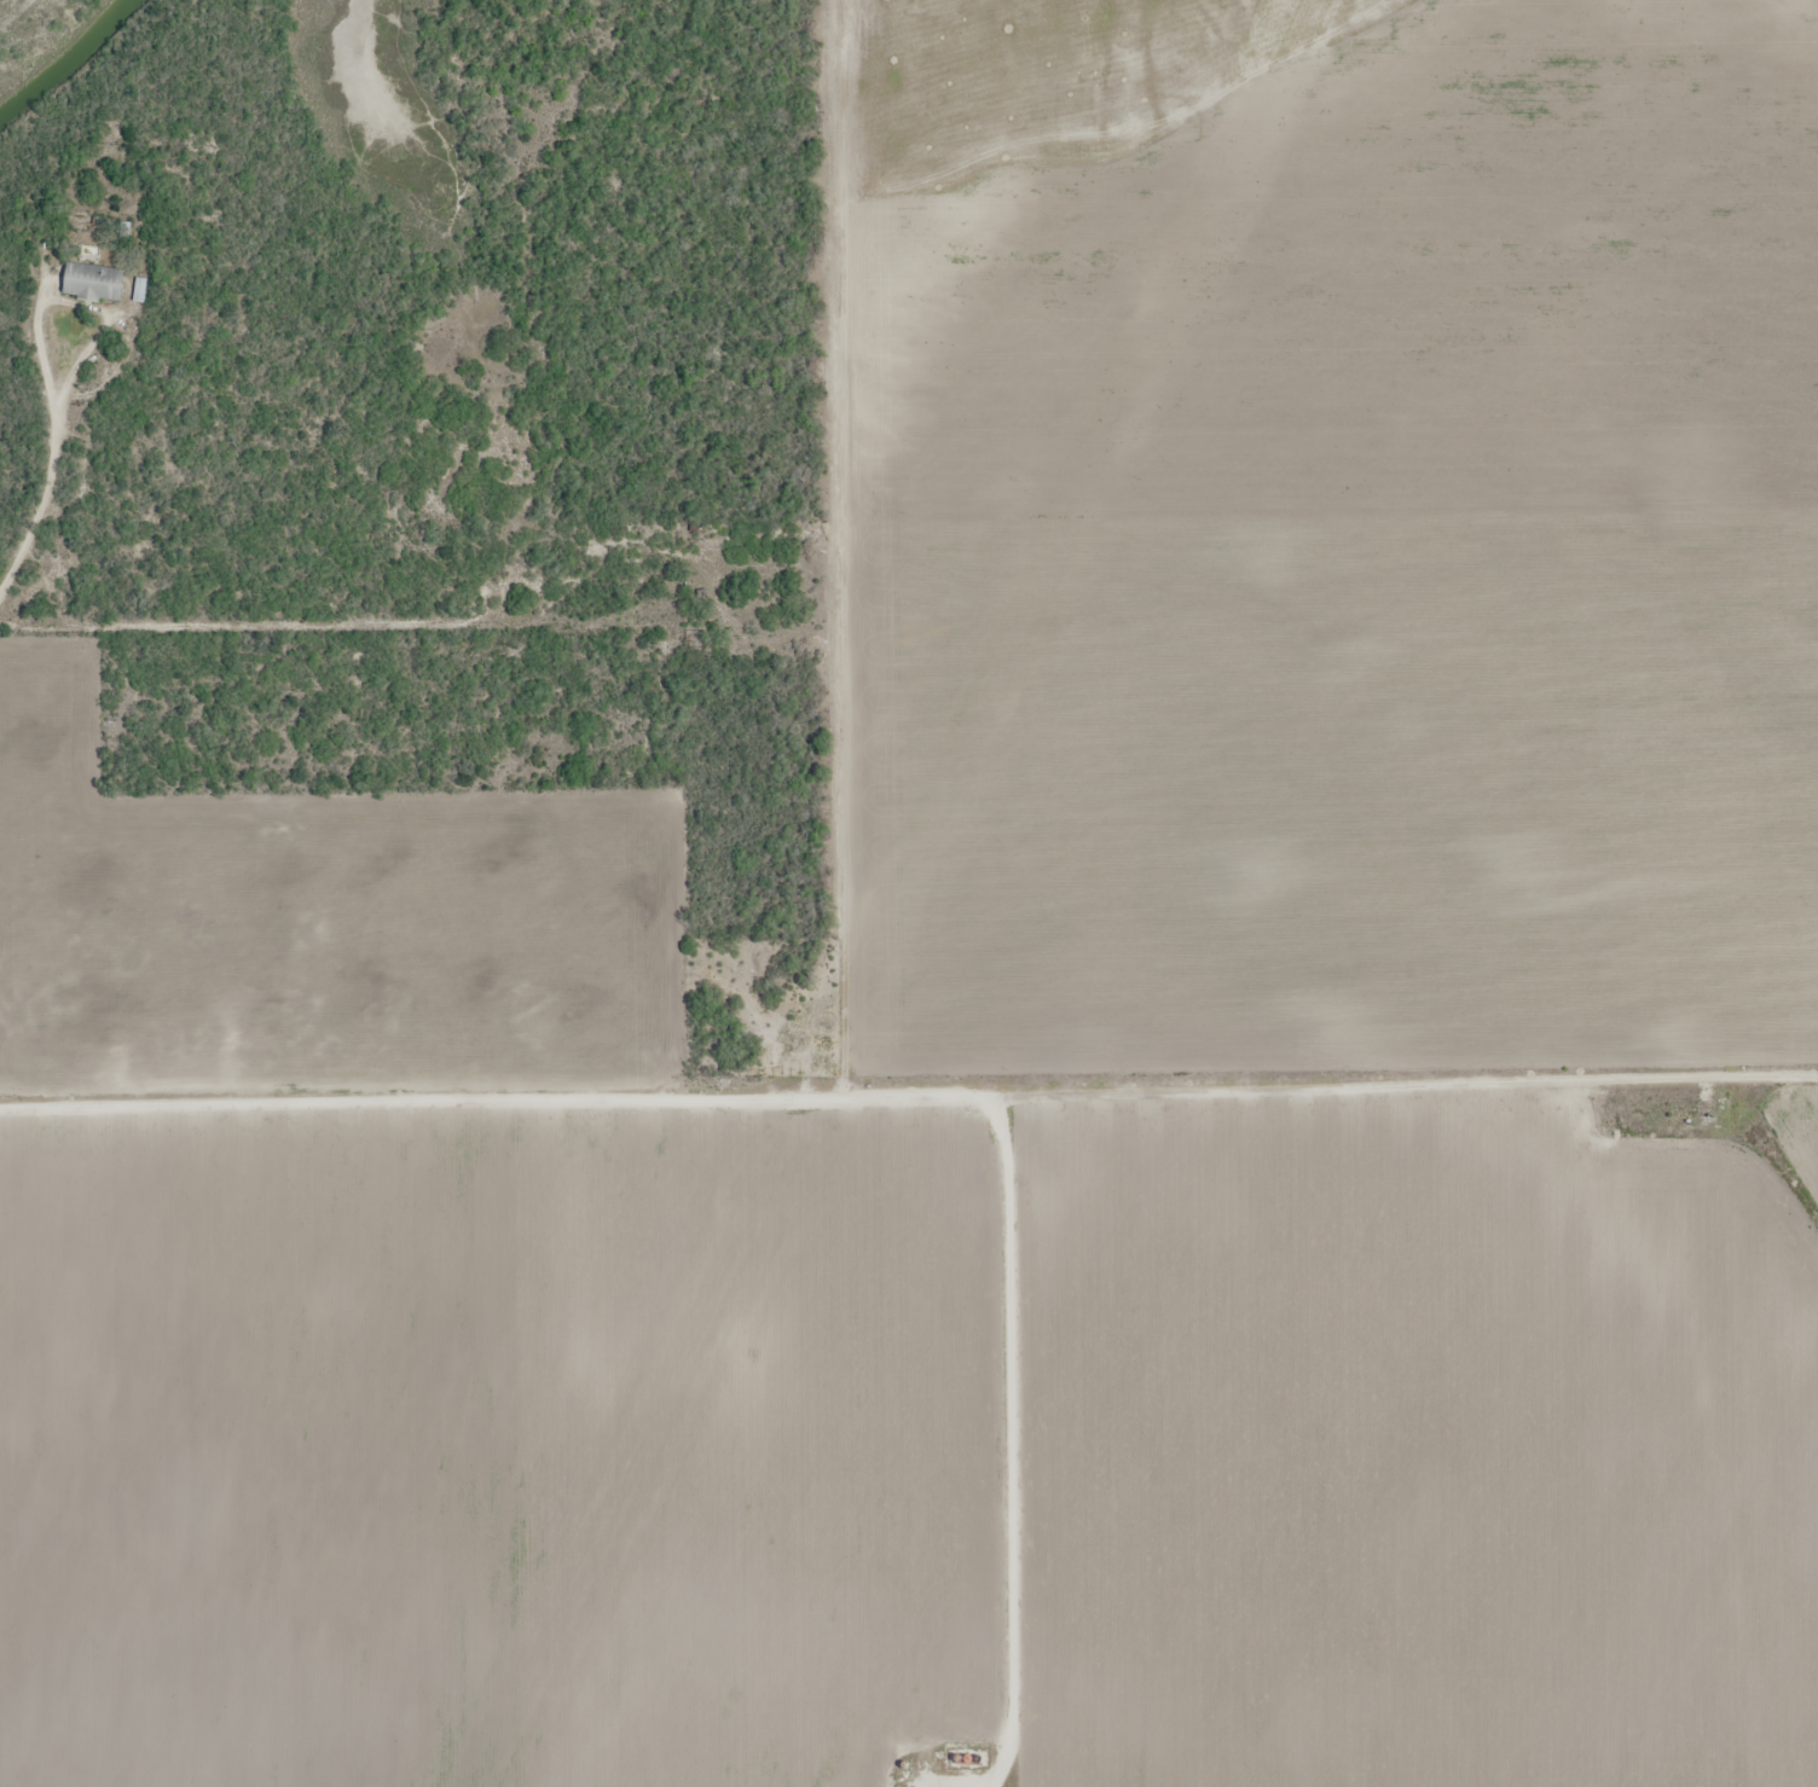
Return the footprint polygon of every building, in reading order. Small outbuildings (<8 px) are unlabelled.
[(64,300),(122,304),(125,269),(66,264),(64,300)]
